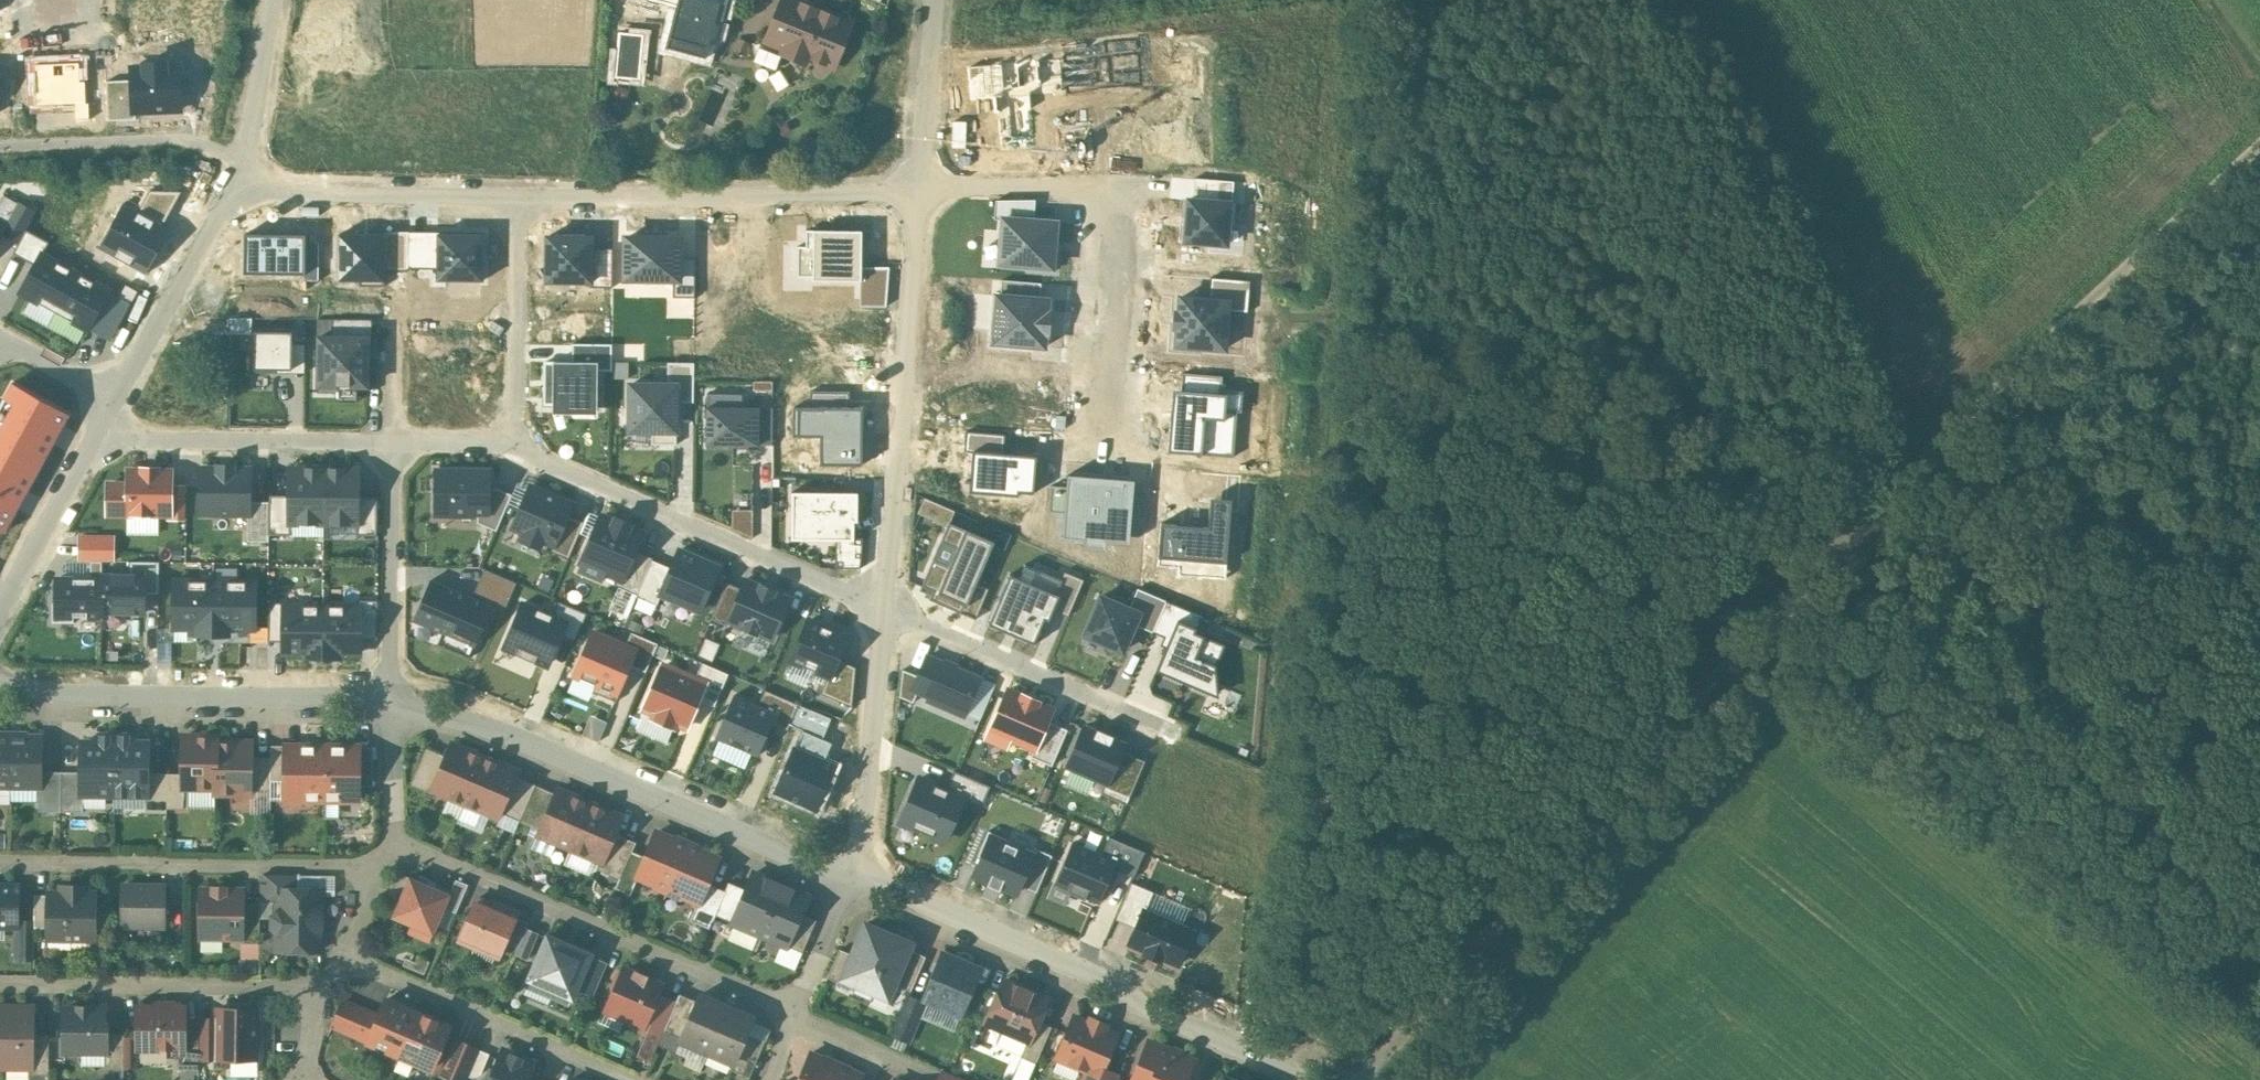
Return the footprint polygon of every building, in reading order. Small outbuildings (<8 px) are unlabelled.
[(677,6),(667,46),(706,56),(721,0),(654,0),(677,6)] [(796,0),(782,0),(766,40),(784,47),(781,53),(807,64),(809,58),(834,68),(852,22),(796,0)] [(643,33),(619,31),(615,76),(639,79),(643,33)] [(1060,59),(969,67),(972,99),(994,97),(996,111),(999,111),(1003,148),(1035,145),(1030,94),(1063,91),(1060,59)] [(79,62),(35,63),(37,104),(76,102),(77,118),(89,118),(88,103),(86,103),(85,81),(80,81),(79,62)] [(133,79),(134,111),(136,111),(180,109),(178,65),(166,66),(166,62),(144,63),(144,67),(132,67),(133,79)] [(133,79),(106,80),(108,120),(136,119),(136,111),(134,111),(133,79)] [(1193,199),(1230,202),(1232,182),(1195,178),(1193,199)] [(138,213),(162,226),(181,191),(151,190),(138,213)] [(0,203),(0,222),(6,225),(2,232),(20,242),(27,230),(36,212),(4,195),(0,203)] [(1003,219),(1034,221),(1036,199),(996,200),(995,218),(1003,219)] [(1185,240),(1227,244),(1231,202),(1230,202),(1193,199),(1188,199),(1185,240)] [(101,246),(146,271),(169,230),(162,226),(138,213),(124,205),(101,246)] [(999,263),(1053,267),(1057,223),(1034,221),(1003,219),(999,263)] [(49,242),(27,230),(20,242),(14,253),(36,265),(43,253),(49,242)] [(813,278),(861,279),(861,267),(861,231),(807,230),(807,247),(798,246),(797,276),(813,276),(813,278)] [(385,235),(385,269),(407,270),(407,267),(408,231),(385,231),(385,235)] [(407,267),(439,267),(440,234),(440,232),(408,231),(407,267)] [(305,234),(246,234),(246,271),(305,272),(305,241),(305,234)] [(483,234),(440,234),(439,267),(439,278),(483,279),(483,234)] [(341,235),(341,278),(384,279),(385,269),(385,235),(341,235)] [(547,235),(547,281),(592,282),(592,248),(592,235),(547,235)] [(680,236),(627,236),(627,280),(674,281),(680,281),(680,258),(680,236)] [(319,241),(305,241),(305,272),(305,279),(319,279),(319,241)] [(592,248),(592,282),(592,286),(612,286),(612,248),(592,248)] [(109,289),(43,253),(36,265),(21,292),(88,329),(88,327),(109,291),(109,289)] [(680,281),(674,281),(674,296),(694,296),(695,258),(680,258),(680,281)] [(889,267),(861,267),(861,279),(860,305),(886,306),(889,267)] [(1212,278),(1210,299),(1230,300),(1229,310),(1246,311),(1249,281),(1212,278)] [(1002,280),(1001,295),(1039,298),(1041,283),(1002,280)] [(109,291),(88,327),(111,340),(131,303),(109,291)] [(997,294),(993,342),(1045,346),(1046,337),(1049,337),(1051,309),(1048,309),(1049,298),(1039,298),(1001,295),(997,294)] [(1180,296),(1179,310),(1174,310),(1173,328),(1177,328),(1176,345),(1226,349),(1229,310),(1230,300),(1210,299),(1180,296)] [(333,336),(319,336),(319,392),(340,392),(340,386),(368,386),(369,361),(372,361),(372,319),(333,319),(333,336)] [(293,344),(293,332),(255,331),(255,350),(251,350),(251,372),(276,372),(277,369),(292,370),(293,344)] [(306,344),(293,344),(292,370),(277,369),(276,372),(305,373),(306,344)] [(598,362),(598,369),(610,369),(611,344),(573,344),(573,362),(598,362)] [(573,362),(545,361),(544,405),(553,405),(553,411),(597,412),(598,369),(598,362),(573,362)] [(677,384),(677,400),(693,400),(694,362),(668,362),(668,383),(677,384)] [(1183,373),(1181,391),(1221,394),(1221,390),(1222,376),(1183,373)] [(631,383),(630,430),(676,431),(677,400),(677,384),(668,383),(631,383)] [(13,384),(0,407),(0,527),(5,530),(68,414),(13,384)] [(1174,390),(1169,450),(1233,455),(1237,411),(1241,411),(1243,392),(1221,390),(1221,394),(1181,391),(1174,390)] [(810,391),(810,407),(849,408),(849,392),(810,391)] [(741,407),(741,393),(708,393),(708,443),(757,443),(757,407),(741,407)] [(757,407),(757,443),(771,443),(772,407),(757,407)] [(821,463),(862,464),(862,408),(849,408),(810,407),(798,407),(798,435),(821,435),(821,463)] [(974,451),(1002,453),(1003,434),(966,431),(965,450),(974,451)] [(1002,453),(974,451),(970,491),(1018,495),(1018,491),(1033,492),(1036,456),(1002,453)] [(489,466),(436,466),(436,514),(478,514),(489,514),(489,488),(489,466)] [(167,515),(172,515),(173,484),(173,467),(127,467),(127,484),(127,515),(167,515)] [(290,522),(324,522),(325,467),(289,467),(289,494),(289,522),(290,522)] [(325,467),(324,522),(357,522),(358,522),(359,496),(359,467),(325,467)] [(201,513),(248,513),(248,501),(249,470),(201,470),(201,513)] [(1231,501),(1230,510),(1238,511),(1241,475),(1202,472),(1200,500),(1211,501),(1211,499),(1231,501)] [(1134,480),(1069,475),(1068,487),(1065,512),(1063,536),(1085,538),(1084,546),(1104,548),(1105,539),(1129,541),(1130,531),(1133,493),(1134,480)] [(545,542),(554,546),(567,515),(573,500),(531,482),(511,528),(522,532),(519,541),(541,550),(545,542)] [(127,515),(127,484),(107,484),(107,515),(127,515)] [(186,484),(173,484),(172,515),(167,515),(167,519),(186,519),(186,484)] [(1049,510),(1065,512),(1068,487),(1051,485),(1049,510)] [(497,488),(489,488),(489,514),(478,514),(478,522),(497,529),(512,494),(497,488)] [(857,492),(792,492),(792,538),(836,538),(853,538),(853,520),(856,520),(857,492)] [(1133,493),(1130,531),(1143,532),(1146,494),(1133,493)] [(290,522),(289,522),(289,494),(268,494),(268,501),(268,534),(290,534),(290,522)] [(377,496),(359,496),(358,522),(357,522),(357,534),(377,534),(377,496)] [(918,513),(948,526),(950,523),(955,510),(924,497),(918,513)] [(1230,510),(1231,501),(1211,499),(1211,501),(1209,526),(1162,523),(1158,565),(1179,567),(1178,574),(1224,577),(1230,510)] [(268,501),(248,501),(248,513),(248,540),(268,540),(268,534),(268,501)] [(752,509),(733,509),(732,528),(752,536),(752,509)] [(618,578),(621,580),(634,550),(644,528),(602,510),(579,562),(582,563),(578,571),(603,582),(606,573),(618,578)] [(583,521),(567,515),(554,546),(552,550),(568,557),(583,521)] [(977,583),(995,542),(950,523),(948,526),(922,586),(933,591),(930,598),(975,618),(988,588),(977,583)] [(115,535),(79,535),(79,560),(115,560),(115,535)] [(862,538),(853,538),(836,538),(836,566),(860,567),(862,538)] [(660,593),(699,610),(719,562),(681,545),(672,568),(660,593)] [(653,558),(634,550),(621,580),(618,578),(615,584),(637,594),(652,559),(653,558)] [(660,593),(672,568),(652,559),(637,594),(636,595),(656,603),(660,593)] [(147,573),(146,592),(158,593),(158,562),(131,562),(131,572),(147,573)] [(982,581),(993,585),(999,567),(988,563),(982,581)] [(1020,579),(1010,575),(989,624),(1034,642),(1045,617),(1049,619),(1053,609),(1059,595),(1055,594),(1061,579),(1026,565),(1020,579)] [(485,569),(472,597),(491,605),(504,610),(516,582),(485,569)] [(104,574),(103,612),(146,613),(146,592),(147,573),(131,572),(104,572),(104,574)] [(1059,595),(1053,609),(1069,616),(1084,580),(1064,572),(1061,579),(1055,594),(1059,595)] [(57,574),(56,617),(103,617),(103,612),(104,574),(57,574)] [(213,632),(213,580),(177,580),(177,626),(198,626),(198,632),(213,632)] [(253,580),(213,580),(213,632),(228,632),(228,627),(253,627),(253,580)] [(472,597),(431,580),(415,619),(444,631),(439,643),(469,656),(491,605),(472,597)] [(741,588),(728,619),(772,638),(788,599),(745,580),(741,588)] [(726,624),(728,619),(741,588),(727,582),(712,618),(726,624)] [(1140,612),(1135,623),(1152,630),(1165,600),(1138,589),(1129,608),(1140,612)] [(1129,608),(1100,595),(1083,634),(1123,651),(1135,623),(1140,612),(1129,608)] [(361,605),(360,637),(377,638),(377,600),(361,599),(361,605)] [(1156,624),(1173,632),(1178,620),(1197,628),(1203,616),(1167,600),(1156,624)] [(269,640),(283,640),(284,604),(284,601),(269,601),(269,640)] [(554,614),(522,601),(503,648),(548,666),(562,634),(568,619),(554,614)] [(568,619),(562,634),(575,640),(586,613),(559,602),(554,614),(568,619)] [(283,654),(303,654),(303,658),(323,658),(323,605),(284,604),(283,640),(283,654)] [(361,605),(323,605),(323,658),(342,659),(342,654),(360,654),(360,637),(361,605)] [(808,619),(791,661),(828,676),(830,677),(837,659),(847,634),(808,619)] [(1197,628),(1178,620),(1173,632),(1166,647),(1156,670),(1219,697),(1216,666),(1226,645),(1196,632),(1197,628)] [(1173,632),(1156,624),(1153,632),(1165,637),(1161,645),(1166,647),(1173,632)] [(626,644),(592,629),(572,678),(616,696),(629,664),(636,648),(626,644)] [(740,642),(771,652),(775,640),(744,630),(740,642)] [(636,648),(629,664),(645,671),(657,643),(632,632),(626,644),(636,648)] [(702,654),(717,659),(724,641),(709,636),(702,654)] [(980,679),(928,657),(919,676),(914,690),(918,692),(931,697),(929,700),(946,707),(948,704),(965,712),(980,679)] [(855,667),(837,659),(830,677),(828,676),(822,692),(852,705),(855,667)] [(696,676),(662,661),(641,709),(652,714),(650,718),(675,729),(677,725),(686,729),(699,699),(707,680),(696,676)] [(707,680),(699,699),(714,705),(728,673),(702,662),(696,676),(707,680)] [(914,690),(919,676),(903,669),(900,697),(913,703),(918,692),(914,690)] [(994,685),(980,679),(965,712),(980,718),(994,685)] [(1055,707),(1007,687),(984,739),(1007,749),(1011,741),(1033,750),(1036,751),(1049,721),(1055,707)] [(776,713),(772,723),(788,730),(790,724),(799,704),(765,689),(758,705),(776,713)] [(758,705),(734,695),(715,737),(758,756),(772,723),(776,713),(758,705)] [(798,728),(822,738),(831,718),(799,704),(790,724),(798,728)] [(603,739),(608,720),(595,716),(590,735),(603,739)] [(1067,729),(1049,721),(1036,751),(1033,750),(1031,756),(1052,765),(1067,729)] [(1066,766),(1107,784),(1121,751),(1125,742),(1084,725),(1066,766)] [(770,791),(817,812),(838,764),(825,758),(832,742),(822,738),(798,728),(770,791)] [(10,786),(10,734),(0,734),(0,785),(10,786)] [(25,734),(10,734),(10,786),(39,786),(40,772),(40,737),(25,736),(25,734)] [(100,735),(93,742),(82,742),(82,772),(81,794),(83,794),(114,794),(114,736),(100,735)] [(135,743),(129,736),(114,736),(114,794),(145,794),(146,794),(147,773),(147,743),(135,743)] [(217,737),(183,736),(182,773),(182,786),(184,786),(214,787),(215,787),(216,742),(217,737)] [(216,742),(215,787),(214,787),(214,792),(231,792),(235,797),(243,797),(247,793),(250,792),(250,790),(251,757),(251,743),(216,742)] [(484,758),(451,744),(446,756),(432,789),(433,789),(465,802),(484,758)] [(284,745),(271,745),(270,757),(270,780),(284,780),(286,780),(287,775),(284,775),(284,745)] [(312,751),(287,751),(287,745),(284,745),(284,775),(287,775),(286,780),(284,780),(284,799),(323,800),(324,745),(313,745),(312,751)] [(335,746),(324,745),(323,800),(358,800),(358,786),(359,746),(356,746),(356,752),(335,752),(335,746)] [(372,746),(359,746),(358,786),(372,786),(372,746)] [(446,756),(426,748),(410,784),(431,793),(433,789),(432,789),(446,756)] [(1144,760),(1121,751),(1107,784),(1106,786),(1129,796),(1144,760)] [(270,757),(251,757),(250,790),(270,790),(270,780),(270,757)] [(516,772),(484,758),(465,802),(497,816),(499,812),(515,776),(516,772)] [(966,796),(965,798),(981,805),(990,786),(955,771),(947,788),(966,796)] [(61,772),(40,772),(39,786),(38,811),(60,811),(61,772)] [(82,772),(61,772),(60,811),(83,812),(83,794),(81,794),(82,772)] [(167,773),(147,773),(146,794),(145,794),(145,813),(166,813),(166,808),(167,773)] [(182,773),(167,773),(166,808),(183,808),(184,786),(182,786),(182,773)] [(947,788),(919,775),(899,822),(945,842),(965,798),(966,796),(947,788)] [(515,776),(499,812),(519,821),(525,807),(535,784),(515,776)] [(589,803),(557,789),(545,816),(539,830),(538,834),(570,848),(589,803)] [(621,817),(589,803),(570,848),(601,861),(602,862),(614,833),(621,817)] [(545,816),(525,807),(519,821),(539,830),(545,816)] [(686,845),(656,832),(645,857),(637,876),(637,877),(667,889),(686,845)] [(1034,850),(990,832),(972,874),(1016,893),(1020,883),(1034,850)] [(614,833),(602,862),(601,861),(598,869),(618,878),(619,878),(631,851),(632,851),(635,842),(614,833)] [(1110,837),(1103,855),(1116,861),(1113,867),(1134,876),(1144,852),(1110,837)] [(1071,888),(1099,900),(1113,867),(1116,861),(1103,855),(1073,842),(1049,897),(1064,903),(1071,888)] [(717,858),(686,845),(667,889),(697,902),(698,902),(706,883),(717,858)] [(1035,848),(1034,850),(1020,883),(1037,890),(1052,855),(1035,848)] [(631,851),(619,878),(618,878),(614,888),(630,894),(637,877),(637,876),(645,857),(632,851),(631,851)] [(746,889),(732,922),(759,933),(780,885),(753,873),(746,889)] [(428,878),(419,874),(416,880),(409,877),(393,916),(411,924),(407,932),(429,941),(443,907),(450,891),(435,884),(436,882),(428,878)] [(295,877),(259,876),(259,898),(277,899),(277,889),(295,889),(295,877)] [(468,884),(455,879),(450,891),(443,907),(455,912),(468,884)] [(746,889),(728,882),(724,890),(724,891),(712,921),(715,915),(732,922),(746,889)] [(1136,922),(1142,904),(1149,906),(1155,888),(1135,882),(1123,918),(1136,922)] [(706,883),(698,902),(697,902),(689,920),(708,928),(712,921),(724,891),(724,890),(706,883)] [(0,884),(0,927),(14,927),(18,927),(19,920),(19,885),(0,884)] [(86,885),(61,885),(61,892),(47,892),(47,928),(47,938),(48,939),(48,944),(70,945),(70,939),(95,939),(96,893),(86,893),(86,885)] [(780,885),(759,933),(786,945),(800,913),(807,896),(780,885)] [(164,886),(122,886),(122,925),(164,925),(164,886)] [(225,887),(212,887),(212,889),(201,889),(200,902),(198,902),(198,913),(200,913),(200,932),(217,932),(216,937),(240,938),(242,938),(242,904),(242,891),(225,891),(225,887)] [(295,889),(277,889),(277,899),(277,911),(272,916),(272,927),(277,932),(276,949),(283,949),(286,952),(293,952),(295,949),(321,950),(321,890),(295,889)] [(47,895),(34,894),(33,920),(33,928),(47,928),(47,895)] [(516,916),(476,898),(458,939),(499,956),(516,916)] [(259,904),(242,904),(242,938),(240,938),(240,943),(258,943),(259,904)] [(1200,932),(1144,909),(1128,950),(1184,972),(1200,932)] [(800,913),(786,945),(802,952),(816,920),(800,913)] [(33,920),(19,920),(18,927),(14,927),(13,959),(33,960),(33,928),(33,920)] [(894,936),(865,923),(851,954),(841,978),(842,978),(891,999),(897,985),(893,983),(908,949),(911,943),(910,943),(911,941),(895,934),(894,936)] [(590,954),(547,935),(528,978),(555,990),(552,997),(568,1004),(571,997),(572,997),(590,954)] [(839,949),(827,977),(840,983),(842,978),(841,978),(851,954),(839,949)] [(908,949),(893,983),(897,985),(910,991),(925,956),(908,949)] [(979,970),(942,954),(923,998),(961,1013),(979,970)] [(634,973),(623,968),(621,973),(618,971),(612,987),(615,988),(607,1006),(623,1013),(621,1017),(641,1026),(642,1026),(657,993),(659,987),(644,980),(646,976),(634,971),(634,973)] [(1046,999),(1003,981),(986,1022),(1027,1040),(1028,1040),(1037,1020),(1046,999)] [(675,1001),(657,993),(642,1026),(641,1026),(640,1028),(660,1036),(675,1001)] [(697,1001),(679,994),(663,1030),(681,1038),(697,1001)] [(753,1017),(700,994),(697,1001),(681,1038),(680,1040),(732,1063),(733,1063),(746,1033),(753,1017)] [(924,1004),(908,997),(892,1033),(908,1040),(924,1004)] [(417,1012),(385,999),(375,1022),(367,1041),(367,1042),(379,1047),(399,1055),(417,1012)] [(367,1010),(342,1000),(331,1026),(367,1042),(367,1041),(375,1022),(364,1017),(367,1010)] [(0,1006),(0,1068),(29,1068),(31,1068),(31,1035),(31,1006),(0,1006)] [(79,1006),(78,1008),(64,1008),(64,1052),(104,1052),(106,1052),(106,1033),(106,1024),(103,1024),(103,1008),(89,1008),(88,1006),(79,1006)] [(184,1008),(138,1007),(137,1047),(178,1048),(184,1048),(184,1030),(184,1008)] [(255,1009),(218,1008),(218,1019),(218,1058),(255,1059),(255,1040),(258,1040),(258,1023),(255,1023),(255,1009)] [(417,1012),(399,1055),(414,1062),(431,1069),(449,1026),(417,1012)] [(1105,1024),(1090,1018),(1087,1023),(1074,1017),(1057,1057),(1088,1070),(1098,1074),(1101,1068),(1115,1035),(1103,1030),(1105,1024)] [(218,1019),(199,1019),(199,1030),(198,1058),(218,1058),(218,1019)] [(1037,1020),(1028,1040),(1027,1040),(1020,1056),(1036,1063),(1051,1026),(1037,1020)] [(199,1030),(184,1030),(184,1048),(178,1048),(178,1069),(198,1070),(198,1058),(199,1030)] [(124,1033),(106,1033),(106,1052),(104,1052),(104,1069),(123,1069),(124,1033)] [(746,1033),(733,1063),(732,1063),(730,1069),(748,1077),(764,1041),(746,1033)] [(49,1035),(31,1035),(31,1068),(29,1068),(29,1074),(48,1075),(49,1035)] [(454,1038),(438,1074),(451,1079),(465,1079),(478,1048),(454,1038)] [(1147,1042),(1132,1079),(1184,1079),(1192,1061),(1147,1042)] [(399,1055),(379,1047),(377,1051),(394,1064),(399,1055)] [(810,1053),(802,1072),(800,1071),(797,1079),(828,1079),(836,1063),(810,1053)] [(500,1054),(493,1069),(489,1067),(484,1078),(480,1079),(528,1079),(527,1079),(534,1063),(520,1057),(518,1062),(500,1054)] [(414,1062),(399,1055),(394,1064),(393,1067),(395,1068),(395,1067),(409,1073),(414,1062)] [(836,1063),(828,1079),(858,1079),(861,1074),(836,1063)] [(1088,1070),(1083,1079),(1117,1079),(1119,1076),(1101,1068),(1098,1074),(1088,1070)] [(943,1070),(938,1079),(967,1079),(943,1070)]
